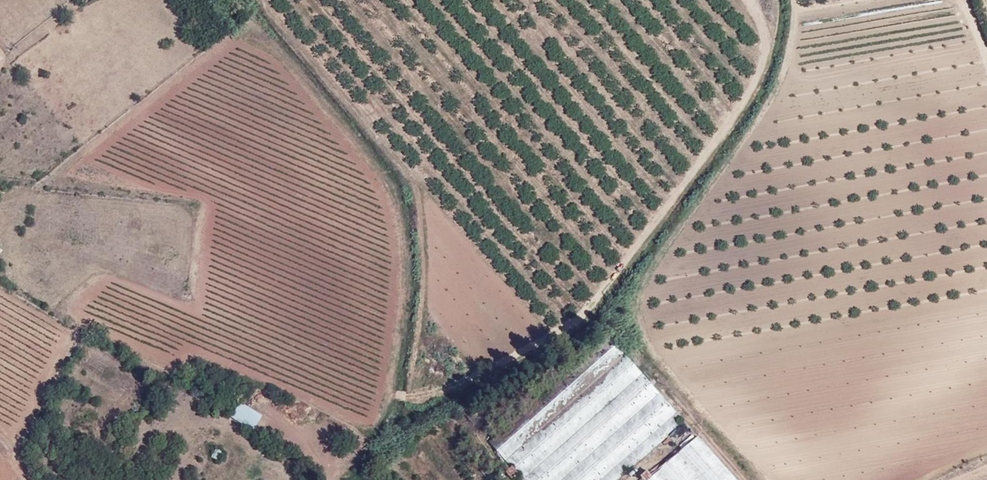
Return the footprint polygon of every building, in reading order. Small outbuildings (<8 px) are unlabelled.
[(517,474),(523,479),(616,479),(684,420),(609,335),(489,441),(511,467),(517,474)] [(234,419),(258,432),(266,418),(242,404),(234,419)] [(653,476),(649,479),(737,479),(698,436),(653,476)] [(513,479),(517,474),(511,467),(506,473),(513,479)] [(653,476),(648,470),(640,477),(643,479),(649,479),(653,476)]
